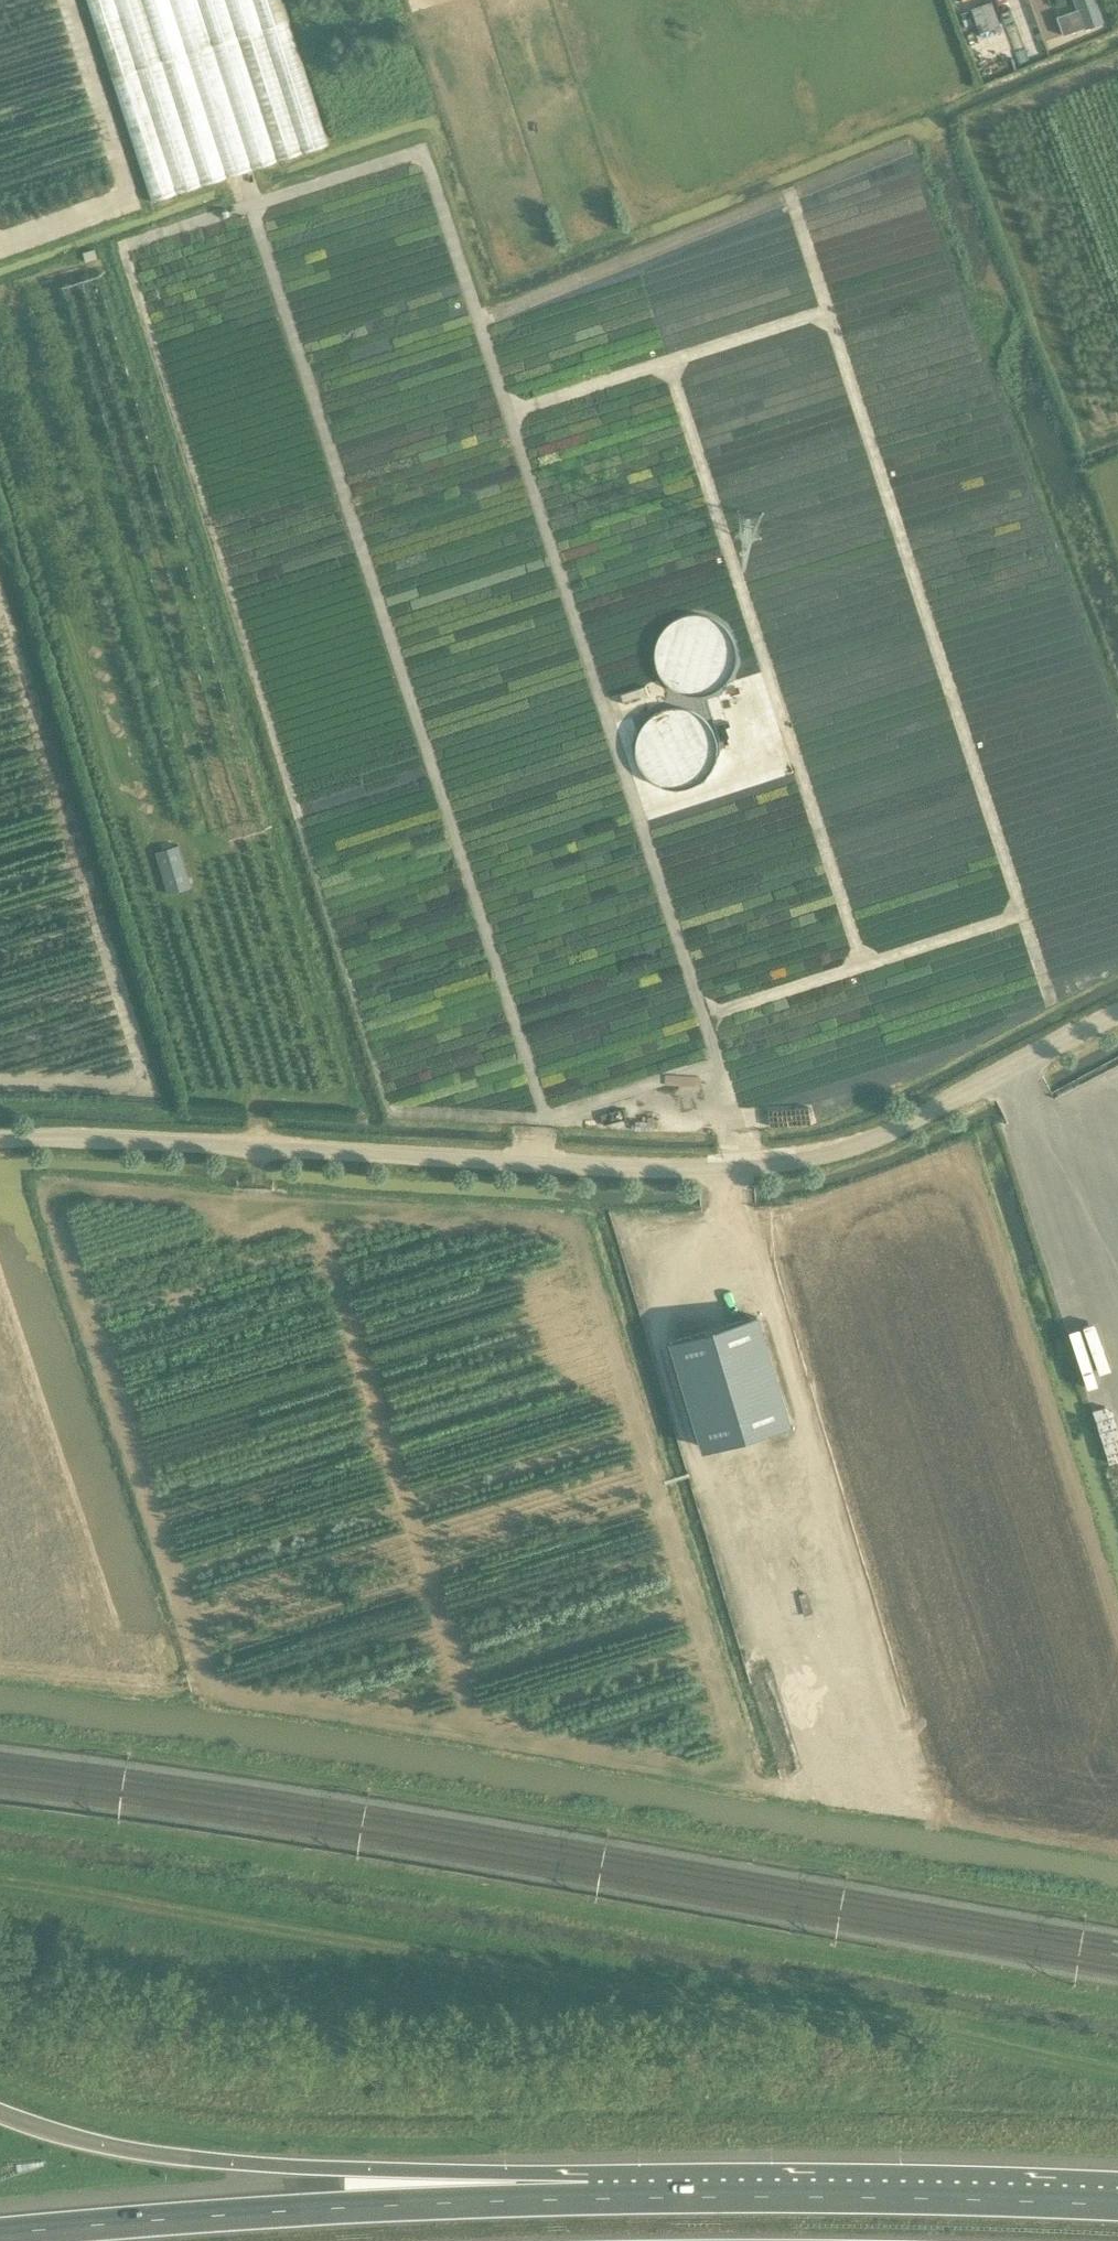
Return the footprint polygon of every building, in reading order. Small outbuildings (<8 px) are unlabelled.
[(152,200),(327,143),(282,0),(87,0),(152,200)] [(1057,15),(1063,34),(1084,27),(1104,20),(1097,0),(1076,0),(1079,7),(1057,15)] [(981,2),(968,7),(980,40),(993,35),(981,2)] [(711,751),(711,695),(722,695),(736,672),(736,629),(710,612),(675,612),(655,643),(655,674),(695,700),(677,700),(667,715),(659,715),(667,720),(682,720),(690,726),(697,726),(697,742),(701,737),(701,769),(712,751),(711,751)] [(621,693),(624,704),(649,696),(646,685),(621,693)] [(169,894),(191,888),(179,845),(157,852),(169,894)] [(673,1341),(704,1447),(789,1422),(757,1316),(673,1341)]
